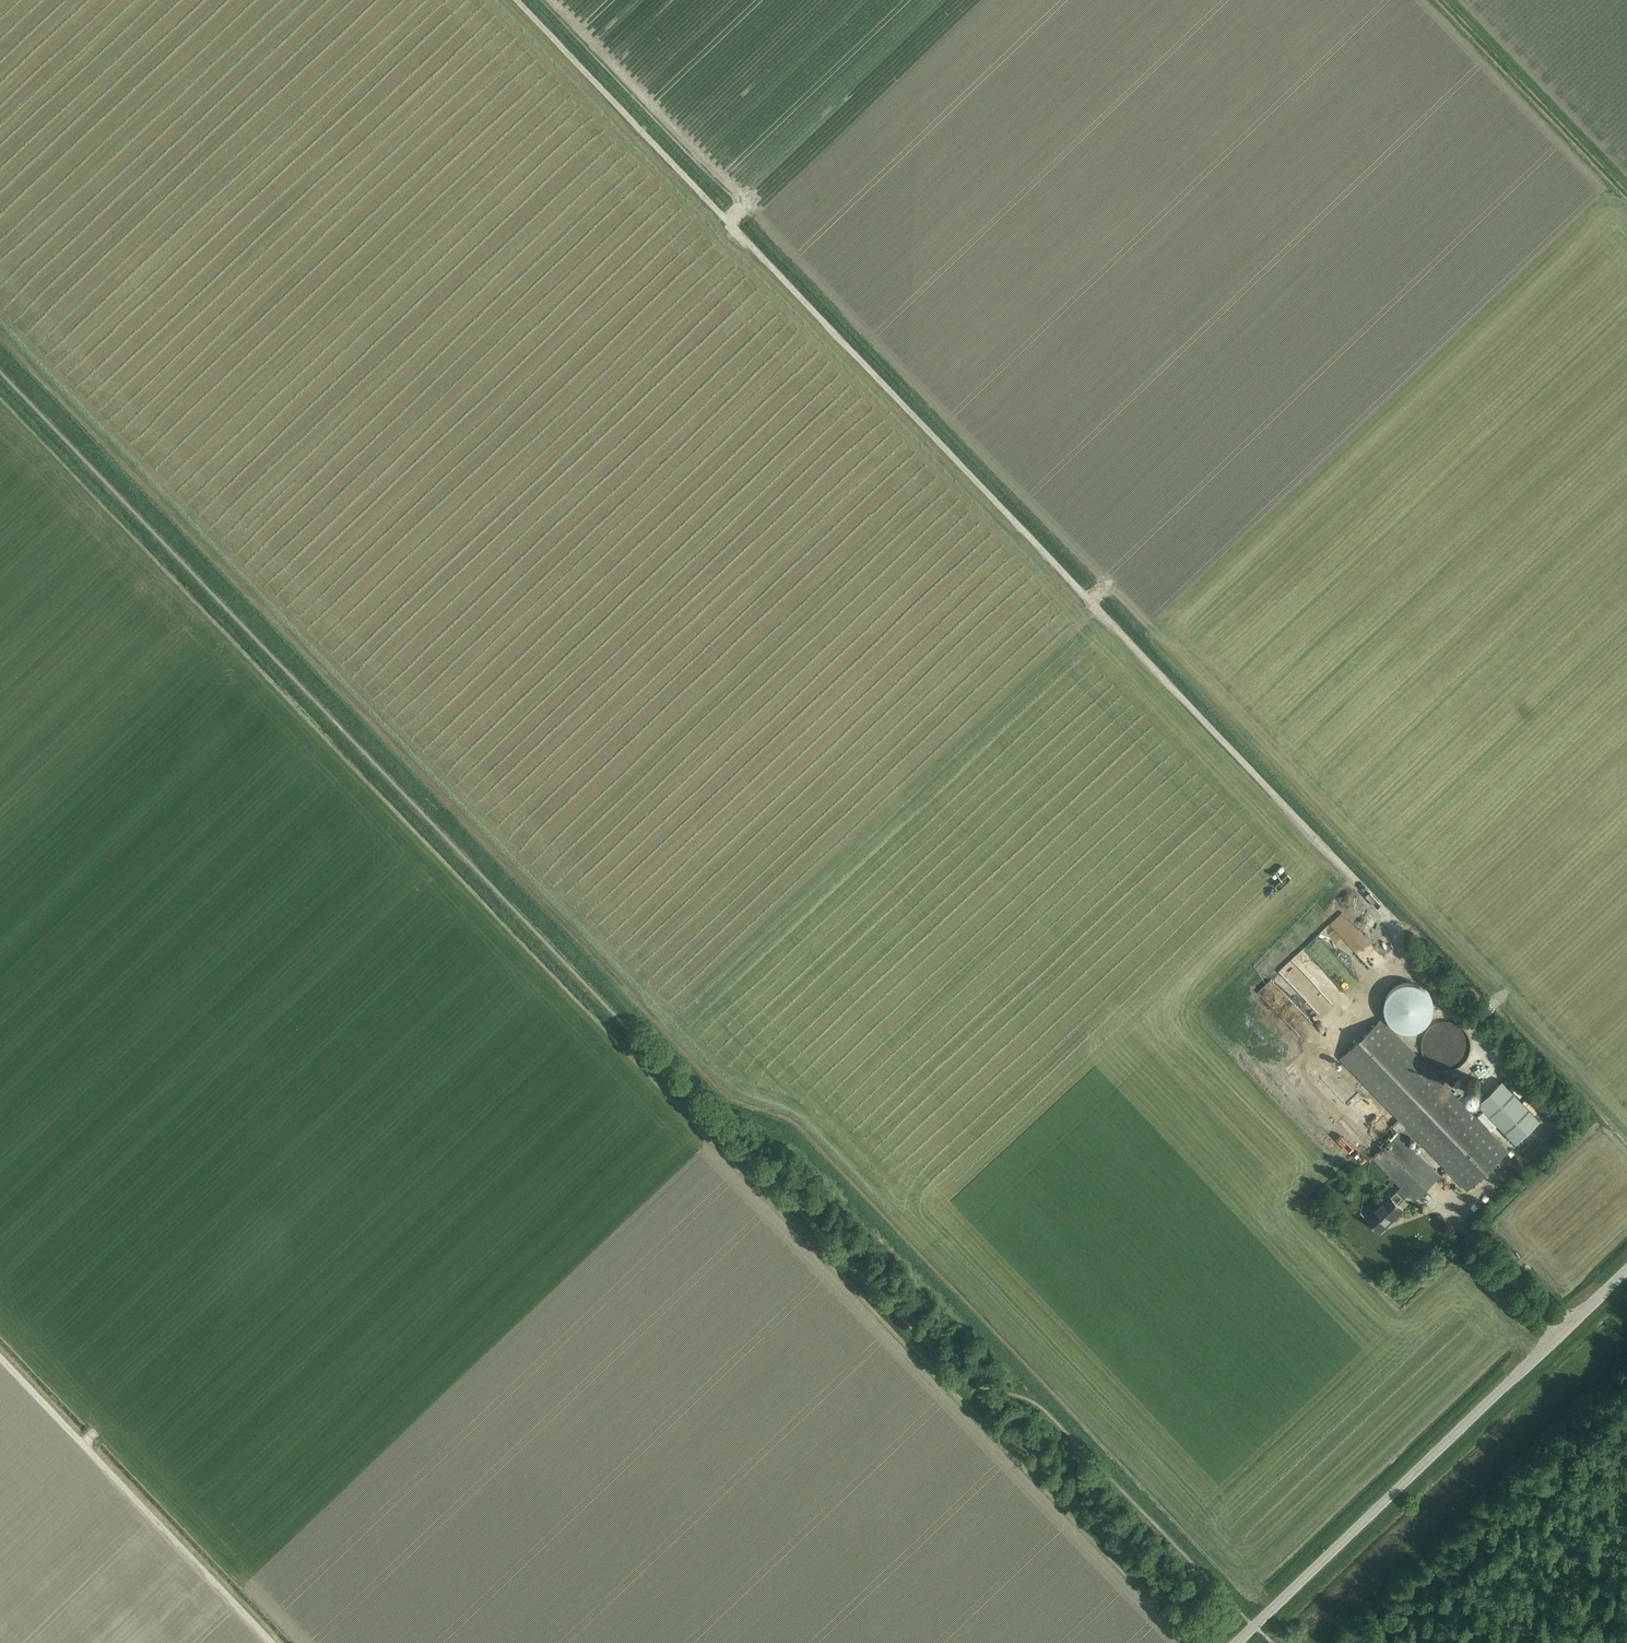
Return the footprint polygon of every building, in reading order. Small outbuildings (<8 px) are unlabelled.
[(1386,961),(1345,919),(1332,931),(1373,973),(1386,961)] [(1309,956),(1330,979),(1342,967),(1321,944),(1309,956)] [(1429,1022),(1429,1021),(1431,1019),(1432,1017),(1433,1014),(1434,1012),(1434,1009),(1434,1006),(1434,1004),(1434,1001),(1433,999),(1432,996),(1431,994),(1429,992),(1428,990),(1426,988),(1424,986),(1422,985),(1419,984),(1417,983),(1414,982),(1412,982),(1409,981),(1406,982),(1404,982),(1401,983),(1399,984),(1396,985),(1394,986),(1392,988),(1390,990),(1389,992),(1387,994),(1386,996),(1385,999),(1384,1001),(1384,1004),(1384,1006),(1384,1009),(1384,1012),(1385,1014),(1386,1017),(1387,1019),(1389,1021),(1390,1023),(1392,1025),(1394,1027),(1396,1028),(1399,1029),(1401,1030),(1404,1031),(1406,1031),(1409,1032),(1411,1032),(1414,1031),(1416,1031),(1419,1030),(1421,1029),(1423,1027),(1425,1026),(1427,1024),(1429,1022)] [(1339,1121),(1401,1187),(1409,1194),(1414,1200),(1439,1175),(1399,1133),(1406,1126),(1467,1190),(1508,1150),(1382,1018),(1341,1058),(1399,1119),(1392,1125),(1364,1097),(1339,1121)] [(1478,1103),(1516,1143),(1540,1120),(1502,1080),(1478,1103)] [(1389,1194),(1365,1217),(1380,1232),(1404,1210),(1398,1204),(1409,1194),(1401,1187),(1391,1196),(1389,1194)]
